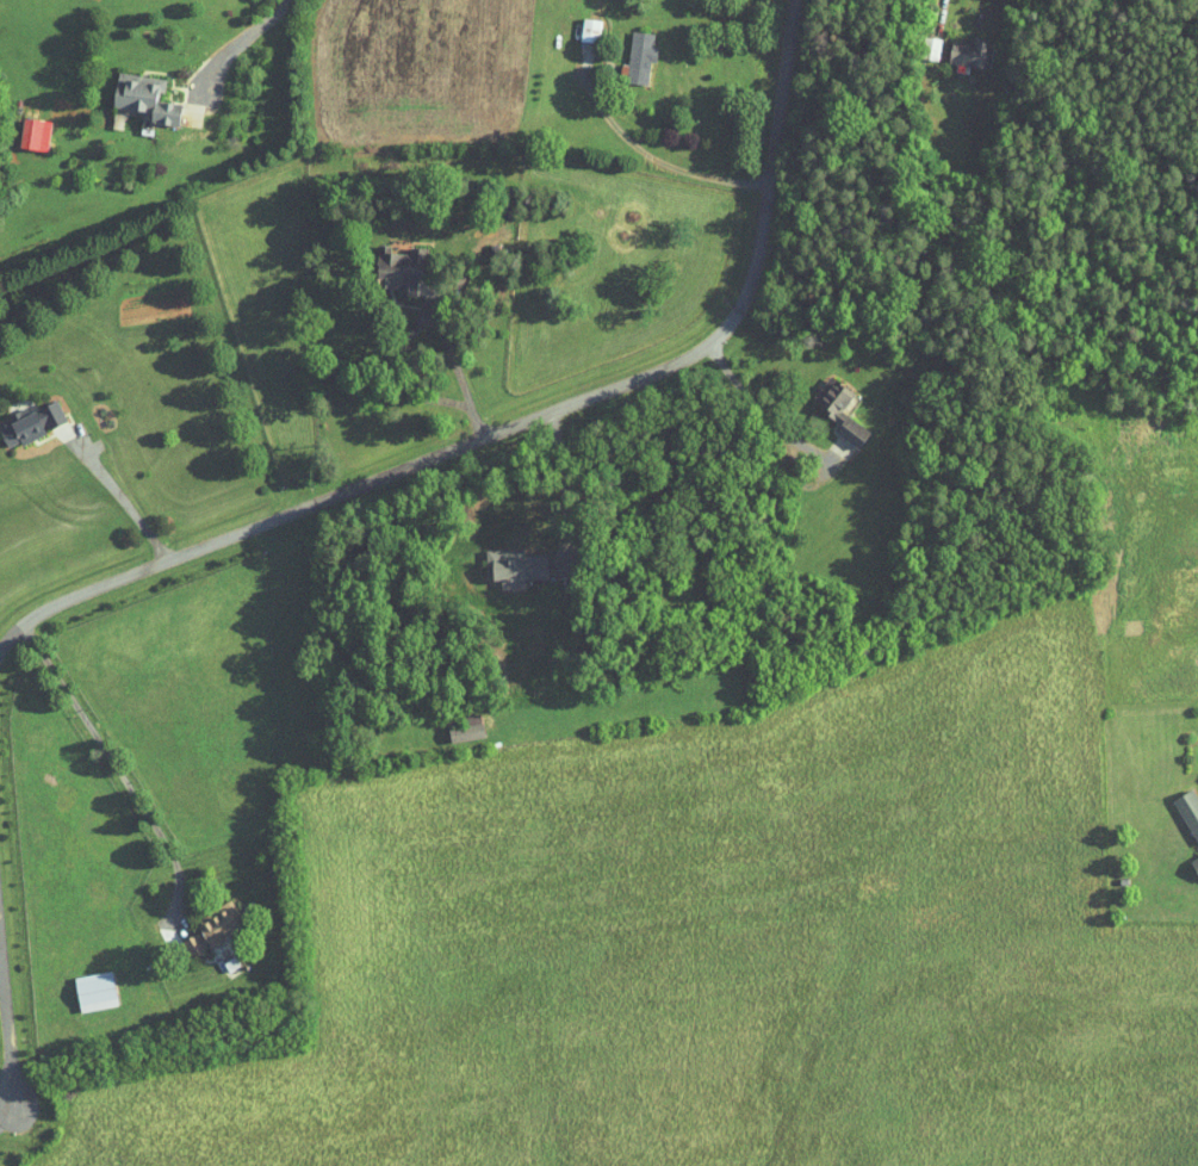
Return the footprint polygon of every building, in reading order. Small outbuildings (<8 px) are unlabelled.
[(587,13),(569,10),(566,32),(584,35),(587,13)] [(614,56),(607,56),(605,73),(634,76),(636,54),(642,54),(644,38),(638,38),(640,26),(617,24),(614,56)] [(957,34),(938,32),(936,57),(977,60),(979,34),(957,32),(957,34)] [(99,99),(137,104),(135,114),(165,118),(168,96),(147,93),(150,73),(104,66),(99,99)] [(34,143),(37,113),(8,110),(5,140),(34,143)] [(402,289),(404,269),(414,270),(415,241),(395,240),(394,246),(376,245),(376,238),(364,237),(362,278),(385,279),(384,288),(402,289)] [(799,391),(811,399),(808,405),(826,416),(821,425),(846,441),(857,424),(828,405),(841,385),(815,368),(799,391)] [(43,393),(13,405),(11,401),(0,405),(0,437),(52,416),(43,393)] [(472,542),(472,572),(486,572),(487,582),(510,581),(510,572),(533,571),(533,547),(510,548),(510,541),(472,542)] [(434,721),(437,737),(471,729),(466,706),(446,710),(448,718),(434,721)] [(1183,840),(1197,833),(1197,817),(1182,781),(1161,791),(1183,840)] [(1197,869),(1197,842),(1177,853),(1188,875),(1197,869)] [(217,904),(221,901),(216,893),(180,915),(196,940),(227,920),(217,904)] [(166,937),(176,952),(193,941),(182,925),(166,937)] [(59,970),(66,1006),(104,998),(97,963),(59,970)]
